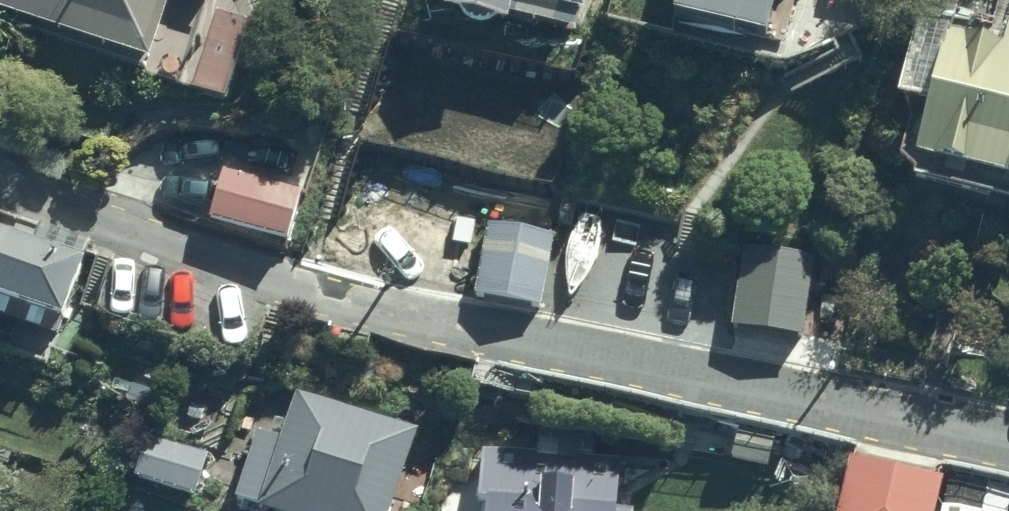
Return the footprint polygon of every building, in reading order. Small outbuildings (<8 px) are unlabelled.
[(4,4),(150,50),(166,0),(6,0),(4,4)] [(586,26),(592,0),(473,0),(586,26)] [(786,18),(789,0),(635,0),(657,4),(653,21),(727,36),(730,20),(747,23),(749,10),(786,18)] [(923,14),(904,89),(940,98),(927,148),(1008,169),(1008,35),(994,31),(992,38),(956,29),(958,22),(923,14)] [(297,188),(224,168),(210,216),(283,237),(297,188)] [(0,215),(0,309),(58,330),(65,308),(74,312),(96,251),(0,215)] [(556,233),(487,223),(477,292),(545,303),(556,233)] [(814,252),(745,242),(733,323),(801,333),(814,252)] [(297,391),(283,439),(255,430),(236,494),(294,510),(395,510),(420,428),(297,391)] [(484,446),(484,510),(638,510),(638,497),(624,497),(624,454),(598,454),(598,424),(540,424),(540,444),(484,446)] [(214,449),(149,431),(135,477),(200,496),(214,449)] [(858,449),(845,510),(1008,510),(1008,485),(950,473),(952,467),(858,449)]
